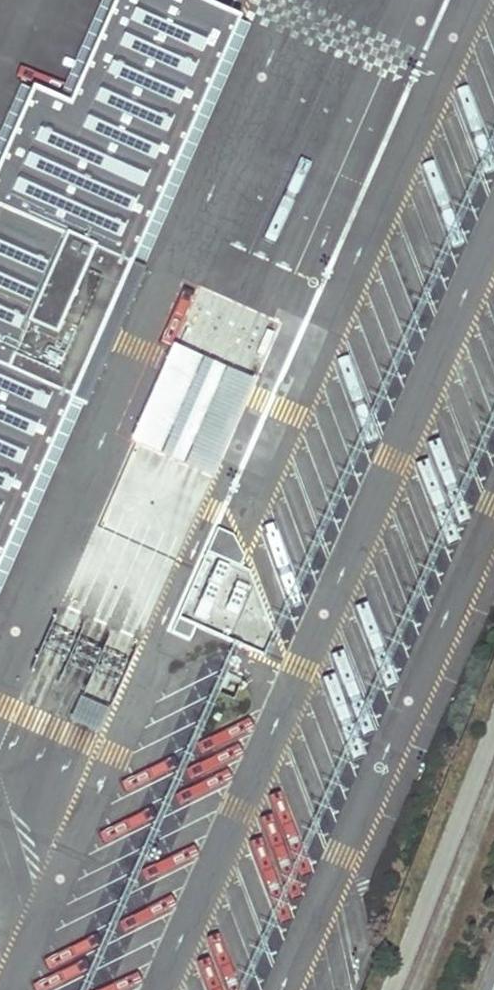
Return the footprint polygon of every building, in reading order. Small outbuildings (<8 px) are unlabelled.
[(70,400),(130,264),(238,17),(199,0),(112,0),(67,103),(31,87),(0,158),(0,560),(70,400)] [(70,400),(84,406),(144,270),(130,264),(70,400)] [(130,440),(212,477),(254,381),(172,344),(130,440)] [(99,734),(109,711),(82,698),(71,721),(99,734)]
